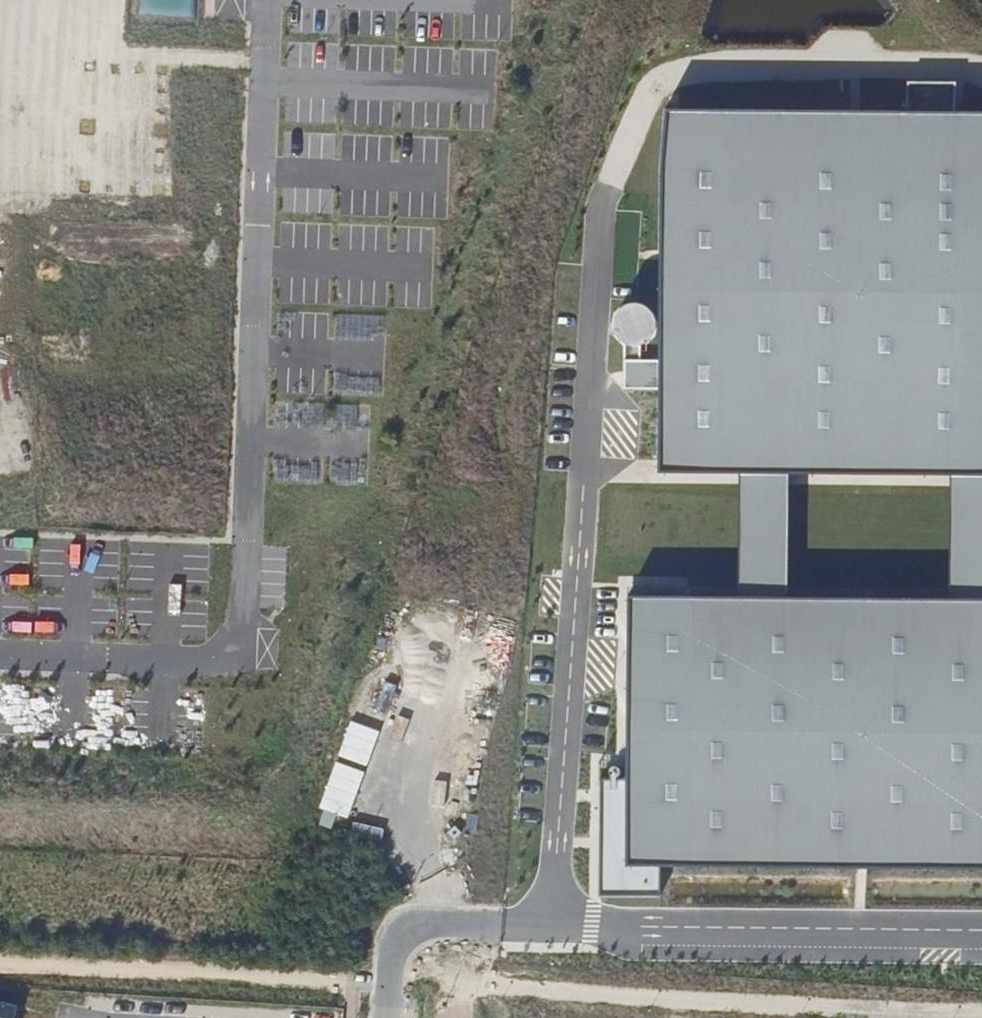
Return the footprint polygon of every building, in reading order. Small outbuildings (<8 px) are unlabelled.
[(981,870),(981,615),(628,611),(626,866),(981,870)] [(370,763),(381,729),(352,720),(341,754),(370,763)] [(340,761),(325,809),(351,817),(365,769),(340,761)] [(17,1006),(0,1002),(0,1017),(14,1017),(17,1006)]
